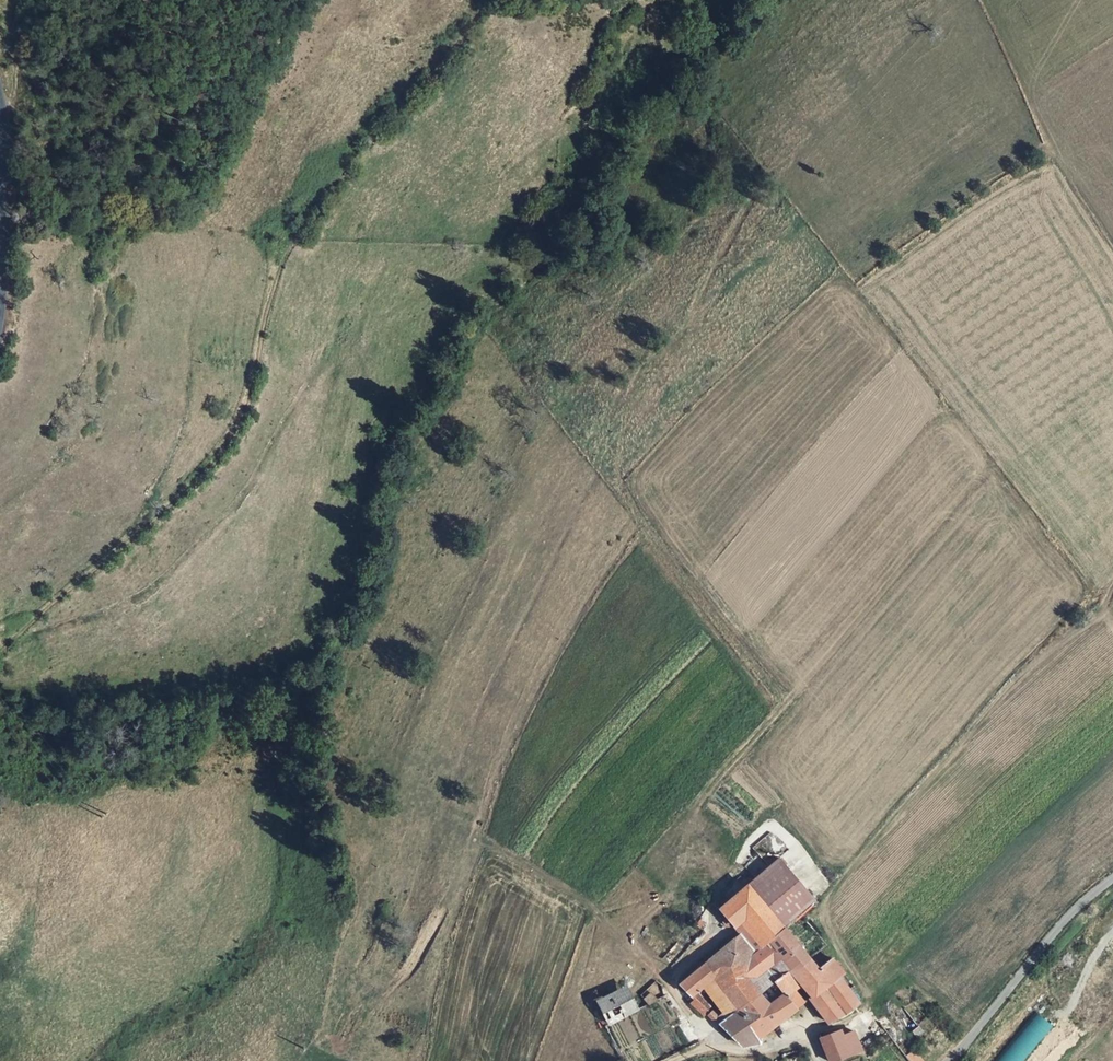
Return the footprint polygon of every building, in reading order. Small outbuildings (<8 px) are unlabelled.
[(766,870),(800,912),(813,900),(778,860),(766,870)] [(764,903),(784,927),(800,912),(766,870),(721,909),(736,926),(748,916),(764,903)] [(748,916),(769,942),(771,940),(784,928),(784,927),(764,903),(748,916)] [(797,969),(810,958),(784,928),(771,940),(792,963),(797,969)] [(724,948),(705,964),(745,1003),(759,991),(764,987),(745,968),(759,953),(740,935),(724,948)] [(769,942),(759,953),(745,968),(764,987),(775,978),(784,971),(792,963),(771,940),(769,942)] [(852,995),(837,978),(843,973),(831,959),(819,969),(810,958),(797,969),(816,993),(810,996),(827,1022),(859,1004),(852,995)] [(695,973),(707,985),(734,1012),(745,1003),(705,964),(695,973)] [(784,990),(793,983),(784,971),(775,978),(784,990)] [(694,997),(707,985),(695,973),(681,984),(694,997)] [(843,973),(837,978),(852,995),(857,990),(843,973)] [(797,1006),(806,999),(793,983),(784,990),(797,1006)] [(734,1012),(707,985),(694,997),(696,999),(709,1011),(721,1023),(734,1012)] [(608,1024),(639,1008),(628,987),(598,1003),(608,1024)] [(784,990),(768,1002),(759,991),(745,1003),(734,1012),(721,1023),(745,1045),(761,1042),(760,1035),(763,1033),(779,1019),(797,1006),(784,990)] [(652,993),(645,999),(649,1003),(657,999),(652,993)] [(706,1014),(709,1011),(696,999),(691,1003),(706,1014)] [(860,1022),(870,1030),(880,1023),(870,1010),(860,1022)] [(887,1018),(880,1023),(899,1049),(906,1043),(887,1018)] [(859,1038),(870,1030),(860,1022),(844,1028),(859,1038)] [(830,1060),(850,1053),(840,1029),(821,1036),(830,1060)] [(905,1056),(909,1060),(922,1060),(913,1050),(905,1056)]
